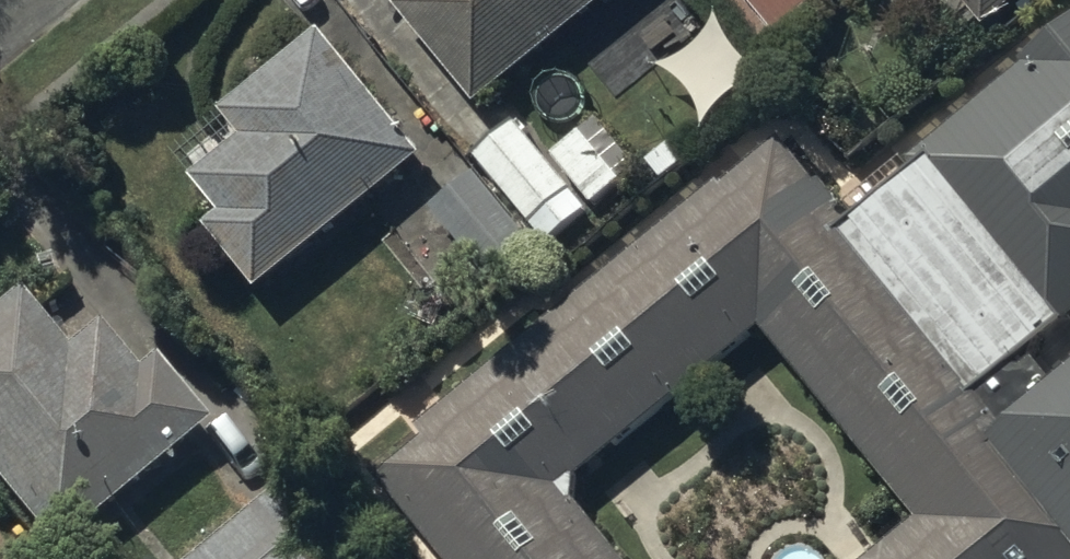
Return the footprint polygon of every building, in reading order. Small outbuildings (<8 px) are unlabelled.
[(402,4),(395,10),(479,111),(613,0),(399,0),(402,4)] [(821,0),(714,0),(758,51),(772,39),(773,41),(821,0)] [(1030,0),(924,0),(917,6),(954,51),(980,29),(986,36),(1030,0)] [(1022,69),(1026,73),(910,169),(915,175),(855,224),(823,185),(818,189),(781,144),(723,191),(719,187),(408,436),(417,447),(377,479),(441,558),(618,558),(576,507),(577,487),(761,338),(914,527),(874,558),(1069,558),(1069,30),(1022,69)] [(420,164),(318,40),(221,119),(227,127),(178,167),(223,221),(204,237),(255,299),(420,164)] [(516,131),(475,164),(547,250),(587,216),(516,131)] [(581,139),(552,161),(592,212),(621,189),(581,139)] [(479,177),(433,216),(487,282),(534,245),(479,177)] [(204,429),(153,365),(137,379),(96,331),(66,356),(17,298),(0,313),(0,494),(53,557),(204,429)] [(198,558),(323,558),(276,498),(198,558)]
